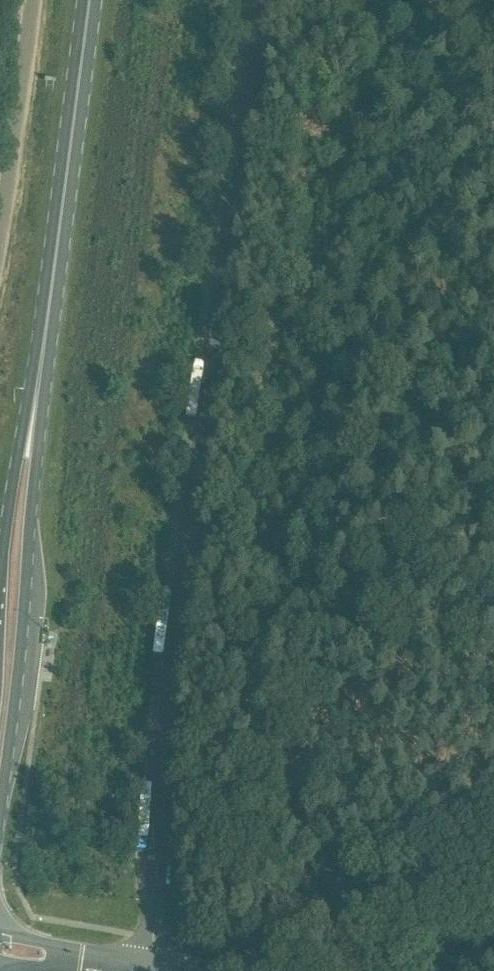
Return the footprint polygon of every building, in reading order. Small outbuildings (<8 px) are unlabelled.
[(56,640),(47,639),(45,656),(54,657),(56,640)]
